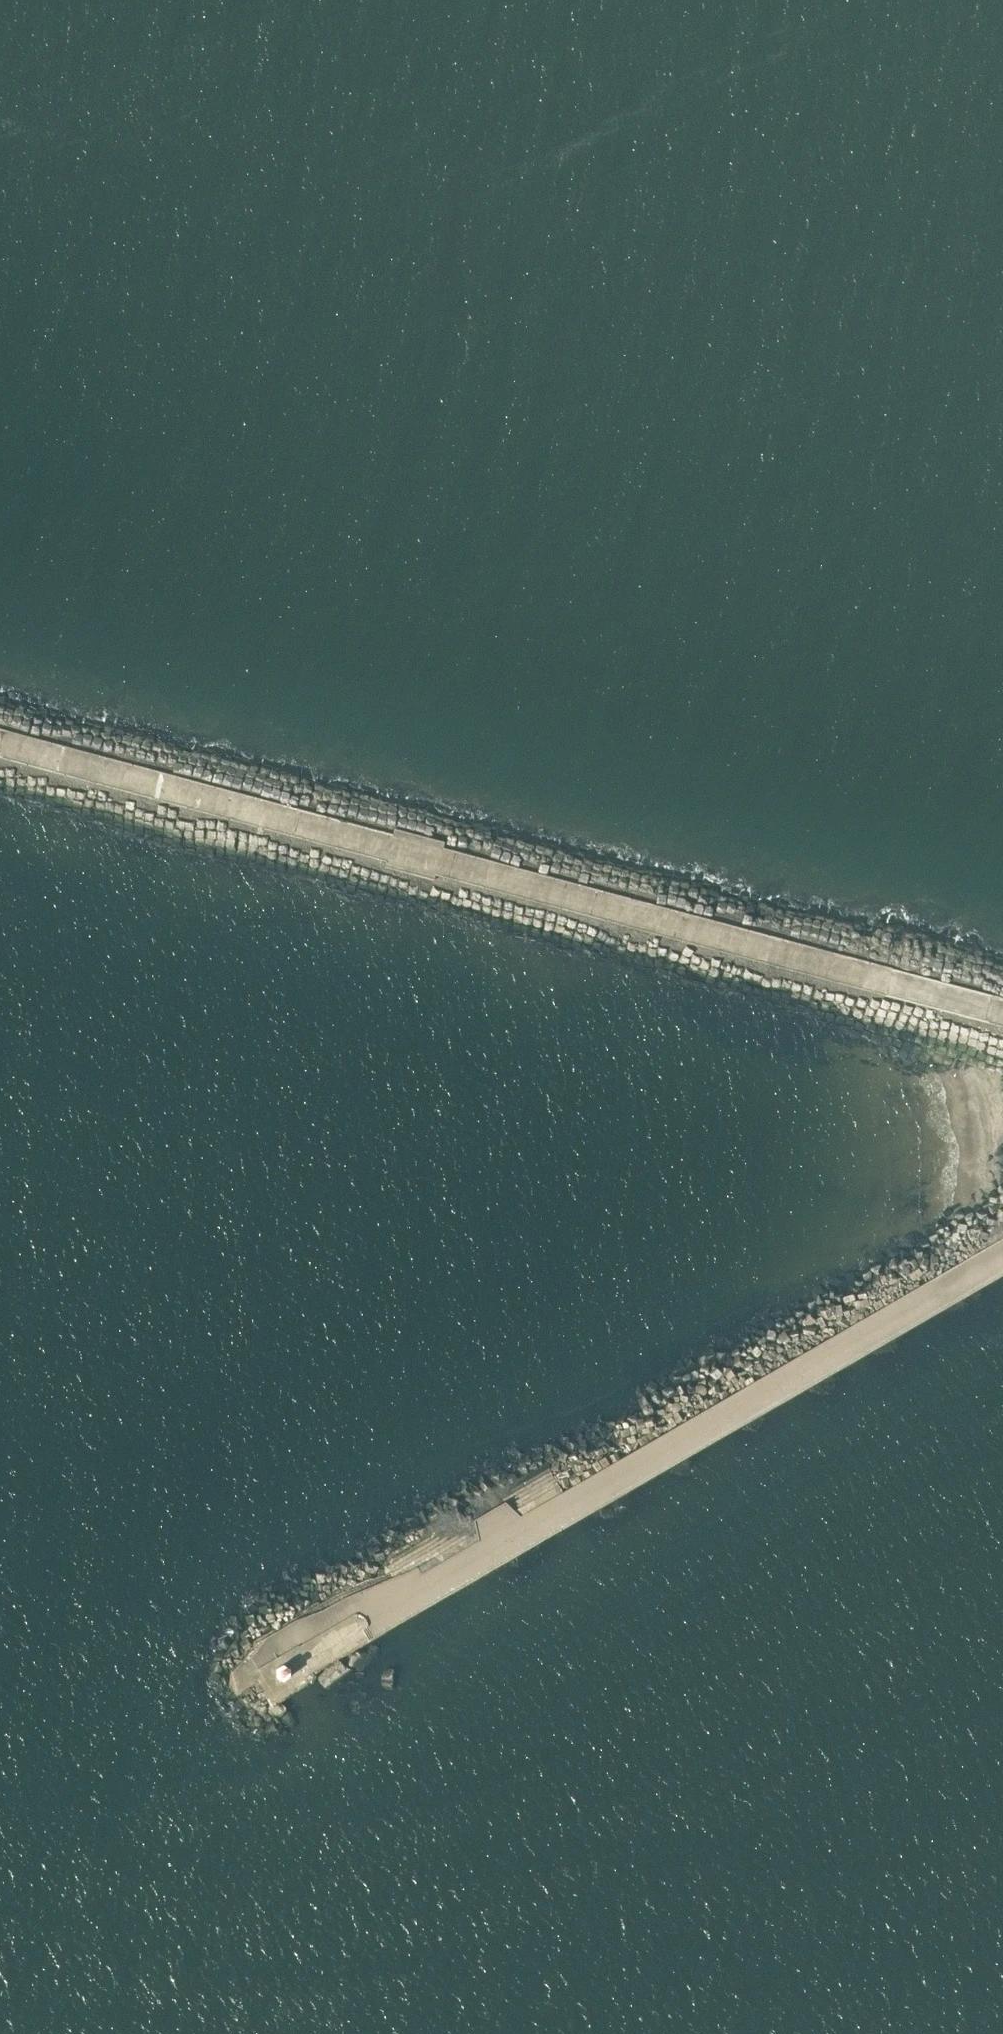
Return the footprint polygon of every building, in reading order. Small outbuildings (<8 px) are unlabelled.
[(282,1667),(274,1672),(274,1680),(282,1685),(289,1680),(289,1672),(282,1667)]
